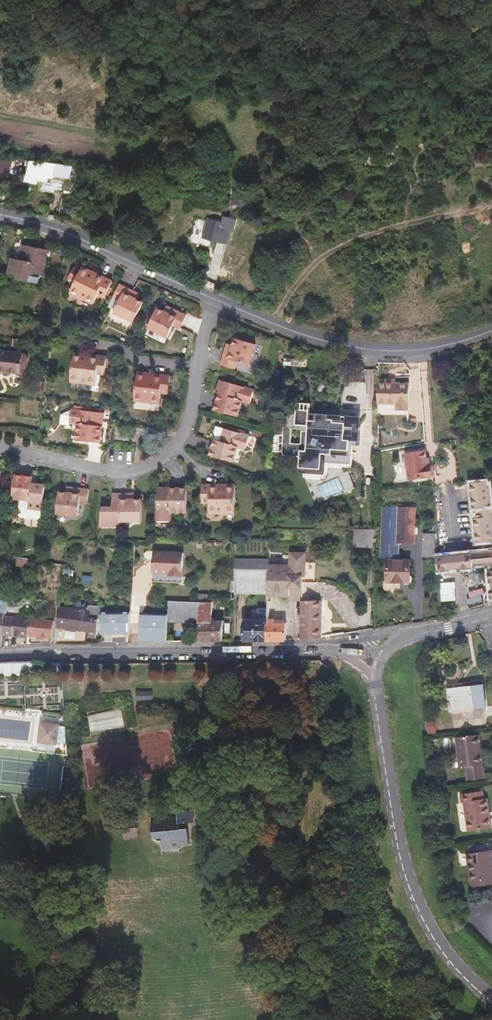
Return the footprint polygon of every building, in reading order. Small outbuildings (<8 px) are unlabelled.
[(8,180),(10,168),(4,167),(5,161),(0,160),(0,178),(8,180)] [(73,166),(31,160),(26,181),(39,183),(40,178),(49,179),(49,176),(55,177),(56,173),(62,174),(61,176),(70,178),(73,166)] [(43,189),(60,194),(63,181),(55,179),(54,183),(45,181),(43,189)] [(234,203),(242,205),(242,204),(248,205),(251,190),(238,187),(234,203)] [(207,206),(207,202),(193,200),(192,206),(206,208),(207,206)] [(208,201),(207,202),(207,206),(228,210),(229,204),(216,202),(208,201)] [(231,217),(239,219),(242,206),(247,207),(248,205),(242,204),(242,205),(234,203),(231,217)] [(206,237),(233,244),(239,219),(231,217),(227,216),(225,221),(223,220),(222,223),(210,220),(206,237)] [(46,273),(50,251),(24,245),(21,261),(14,259),(11,273),(21,275),(20,279),(40,282),(42,273),(46,273)] [(71,291),(95,302),(100,292),(106,296),(114,280),(100,273),(97,276),(90,272),(92,269),(84,266),(82,270),(75,266),(70,276),(77,279),(71,291)] [(137,291),(121,283),(115,295),(121,299),(116,311),(136,321),(145,301),(135,296),(137,291)] [(150,327),(169,336),(175,324),(182,327),(188,315),(172,307),(169,313),(159,308),(150,327)] [(221,365),(234,369),(237,361),(250,365),(256,344),(236,338),(232,349),(227,347),(221,365)] [(22,354),(0,351),(0,374),(1,371),(20,373),(22,354)] [(72,380),(97,383),(98,372),(106,373),(108,356),(92,354),(92,357),(83,356),(84,353),(75,352),(72,380)] [(297,357),(282,357),(282,364),(294,365),(297,365),(297,357)] [(136,399),(161,402),(162,391),(169,392),(171,375),(157,373),(156,377),(147,375),(148,372),(139,371),(136,399)] [(215,410),(239,417),(244,401),(251,404),(255,390),(224,381),(222,380),(219,390),(221,390),(220,394),(215,410)] [(390,381),(380,380),(379,405),(398,406),(398,413),(410,413),(410,407),(411,407),(411,406),(409,406),(409,394),(411,394),(412,386),(397,385),(390,385),(390,381)] [(71,422),(72,408),(63,407),(62,420),(71,422)] [(104,422),(106,413),(72,408),(71,422),(79,422),(77,439),(102,442),(103,425),(97,424),(97,421),(104,422)] [(350,451),(351,440),(340,439),(340,434),(347,435),(349,422),(335,421),(335,419),(330,418),(330,413),(318,412),(318,420),(310,419),(311,409),(299,408),(297,423),(310,424),(310,428),(308,448),(302,447),(301,458),(305,467),(307,467),(322,468),(323,453),(328,454),(329,449),(350,451)] [(330,413),(330,418),(335,419),(335,421),(349,422),(347,435),(340,434),(340,439),(351,440),(353,415),(330,413)] [(308,448),(310,428),(285,425),(284,451),(285,457),(281,500),(290,501),(290,494),(303,495),(305,467),(301,458),(302,447),(308,448)] [(235,432),(230,430),(215,426),(214,432),(214,433),(214,434),(215,435),(222,438),(220,442),(214,440),(210,456),(233,462),(238,447),(246,449),(249,436),(243,434),(235,432)] [(411,482),(435,478),(433,466),(431,466),(429,466),(428,460),(427,451),(407,454),(411,482)] [(307,467),(307,472),(326,474),(328,454),(323,453),(322,468),(307,467)] [(290,494),(290,501),(304,502),(307,472),(307,467),(305,467),(303,495),(290,494)] [(33,483),(33,477),(17,475),(14,499),(23,500),(21,522),(23,525),(29,526),(36,527),(38,526),(40,524),(43,503),(46,485),(33,483)] [(488,495),(491,494),(491,487),(487,487),(487,482),(472,484),(475,508),(478,508),(489,507),(488,495)] [(475,508),(472,484),(471,484),(467,490),(469,511),(475,510),(475,508)] [(236,514),(236,485),(226,486),(226,489),(218,489),(218,486),(203,485),(203,503),(210,503),(210,514),(236,514)] [(88,503),(90,489),(73,488),(72,493),(60,492),(58,513),(80,516),(81,502),(88,503)] [(157,521),(170,521),(171,512),(187,512),(187,489),(170,488),(170,496),(157,496),(157,521)] [(114,506),(105,506),(103,525),(121,525),(121,521),(143,521),(143,500),(135,500),(132,500),(131,493),(114,494),(114,506)] [(491,529),(491,498),(491,494),(488,495),(489,507),(478,508),(479,520),(490,519),(491,529)] [(383,558),(400,558),(400,543),(416,543),(417,508),(385,507),(383,558)] [(490,541),(491,541),(491,529),(490,519),(479,520),(477,520),(478,543),(490,541)] [(472,543),(478,543),(477,520),(470,521),(472,543)] [(374,546),(375,529),(356,529),(358,545),(374,546)] [(439,556),(437,534),(425,535),(427,557),(439,556)] [(439,557),(440,571),(475,568),(474,565),(489,563),(488,551),(480,552),(439,557)] [(185,582),(186,554),(148,552),(146,554),(146,559),(148,562),(155,563),(154,581),(185,582)] [(318,582),(319,567),(306,567),(306,553),(292,553),(292,566),(270,565),(269,595),(298,596),(298,602),(303,602),(322,602),(322,582),(318,582)] [(17,567),(29,567),(30,559),(17,558),(17,567)] [(269,595),(270,565),(270,560),(236,559),(236,594),(269,595)] [(389,582),(411,582),(411,561),(389,561),(389,582)] [(66,578),(73,579),(74,571),(67,570),(66,578)] [(200,622),(200,602),(170,601),(169,613),(169,621),(200,622)] [(213,621),(214,603),(212,603),(205,603),(200,602),(200,622),(199,641),(223,641),(223,621),(213,621)] [(323,639),(323,638),(322,602),(303,602),(303,640),(323,639)] [(98,632),(99,618),(103,618),(103,611),(103,606),(100,606),(92,605),(91,610),(61,606),(60,618),(59,628),(91,632),(98,632)] [(133,611),(103,611),(103,618),(103,633),(116,633),(131,633),(133,611)] [(268,623),(268,611),(260,611),(260,621),(247,622),(247,641),(268,640),(268,623)] [(169,641),(169,621),(169,613),(142,613),(142,641),(155,641),(169,641)] [(6,615),(6,616),(4,635),(15,636),(17,616),(8,615),(6,615)] [(31,636),(32,618),(17,616),(15,636),(31,638),(31,636)] [(53,638),(55,620),(32,618),(31,636),(45,638),(53,638)] [(268,640),(287,640),(287,623),(268,623),(268,640)] [(91,632),(59,628),(58,633),(90,636),(91,632)] [(131,641),(131,633),(116,633),(116,642),(131,641)] [(0,663),(0,675),(27,673),(26,661),(0,663)] [(486,708),(483,687),(449,691),(452,713),(486,708)] [(137,690),(137,700),(152,701),(153,692),(137,690)] [(32,737),(52,737),(53,717),(33,717),(32,737)] [(479,748),(481,747),(479,736),(456,739),(462,782),(485,778),(482,754),(480,754),(479,748)] [(484,792),(477,793),(462,795),(463,803),(466,803),(470,831),(491,828),(491,820),(491,816),(490,817),(488,800),(486,800),(485,792),(484,792)] [(194,822),(193,809),(178,810),(178,818),(167,818),(167,816),(152,816),(153,836),(163,835),(164,849),(179,849),(179,844),(191,844),(190,822),(194,822)] [(491,843),(470,847),(471,854),(469,854),(473,882),(485,881),(486,885),(491,884),(491,851),(491,843)]
